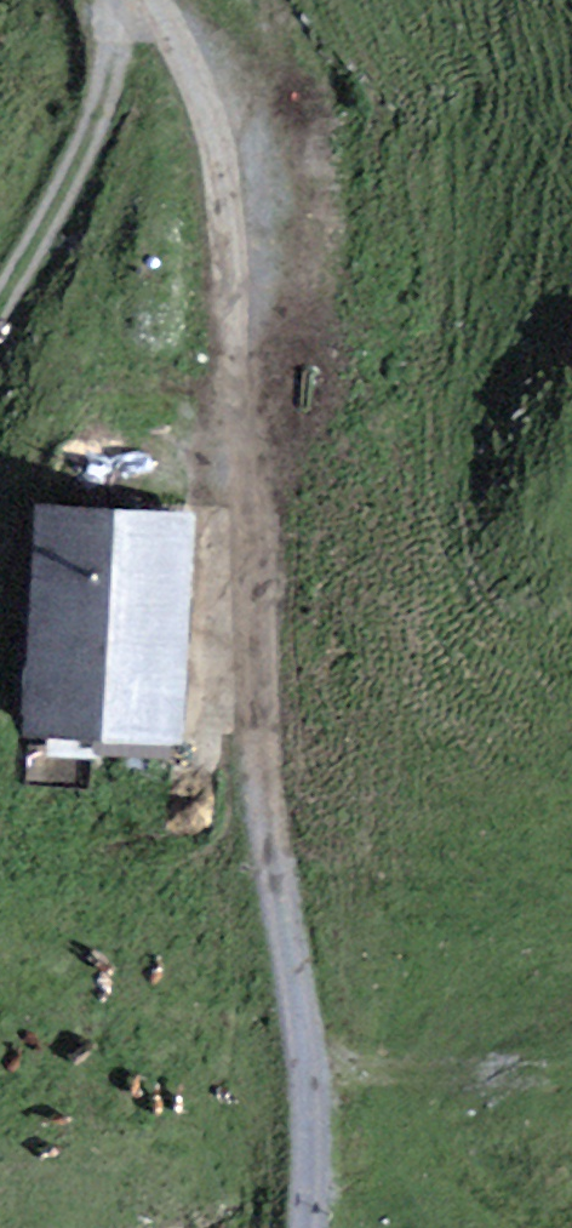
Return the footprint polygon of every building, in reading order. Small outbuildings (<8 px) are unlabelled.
[(38,499),(27,737),(185,744),(196,507),(38,499)]
